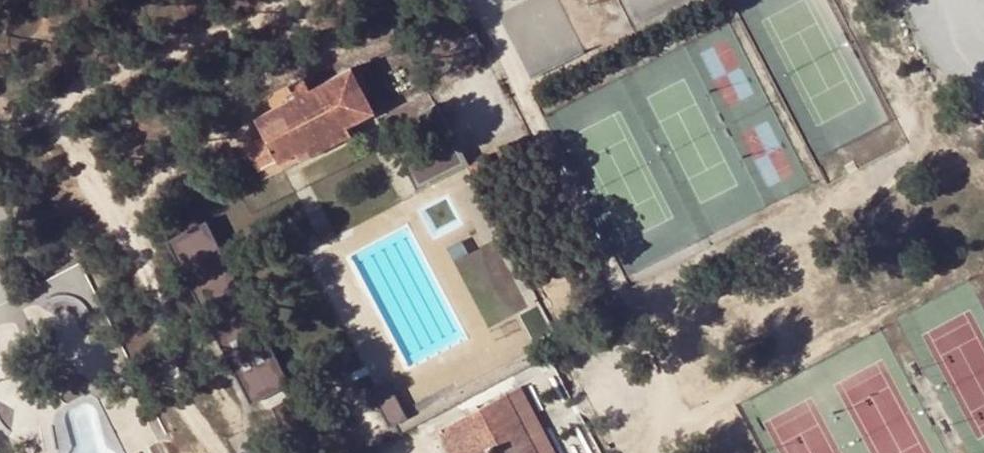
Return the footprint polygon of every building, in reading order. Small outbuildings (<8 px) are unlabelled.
[(304,76),(288,84),(295,97),(255,119),(264,137),(242,148),(256,174),(295,153),(300,162),(350,135),(346,126),(376,111),(352,66),(310,90),(304,76)] [(295,153),(256,174),(261,183),(300,162),(295,153)] [(215,213),(171,229),(241,397),(288,378),(215,213)] [(409,411),(388,377),(369,385),(386,424),(409,411)] [(539,452),(554,452),(520,389),(507,394),(539,452)] [(507,394),(439,429),(452,452),(539,452),(507,394)]
